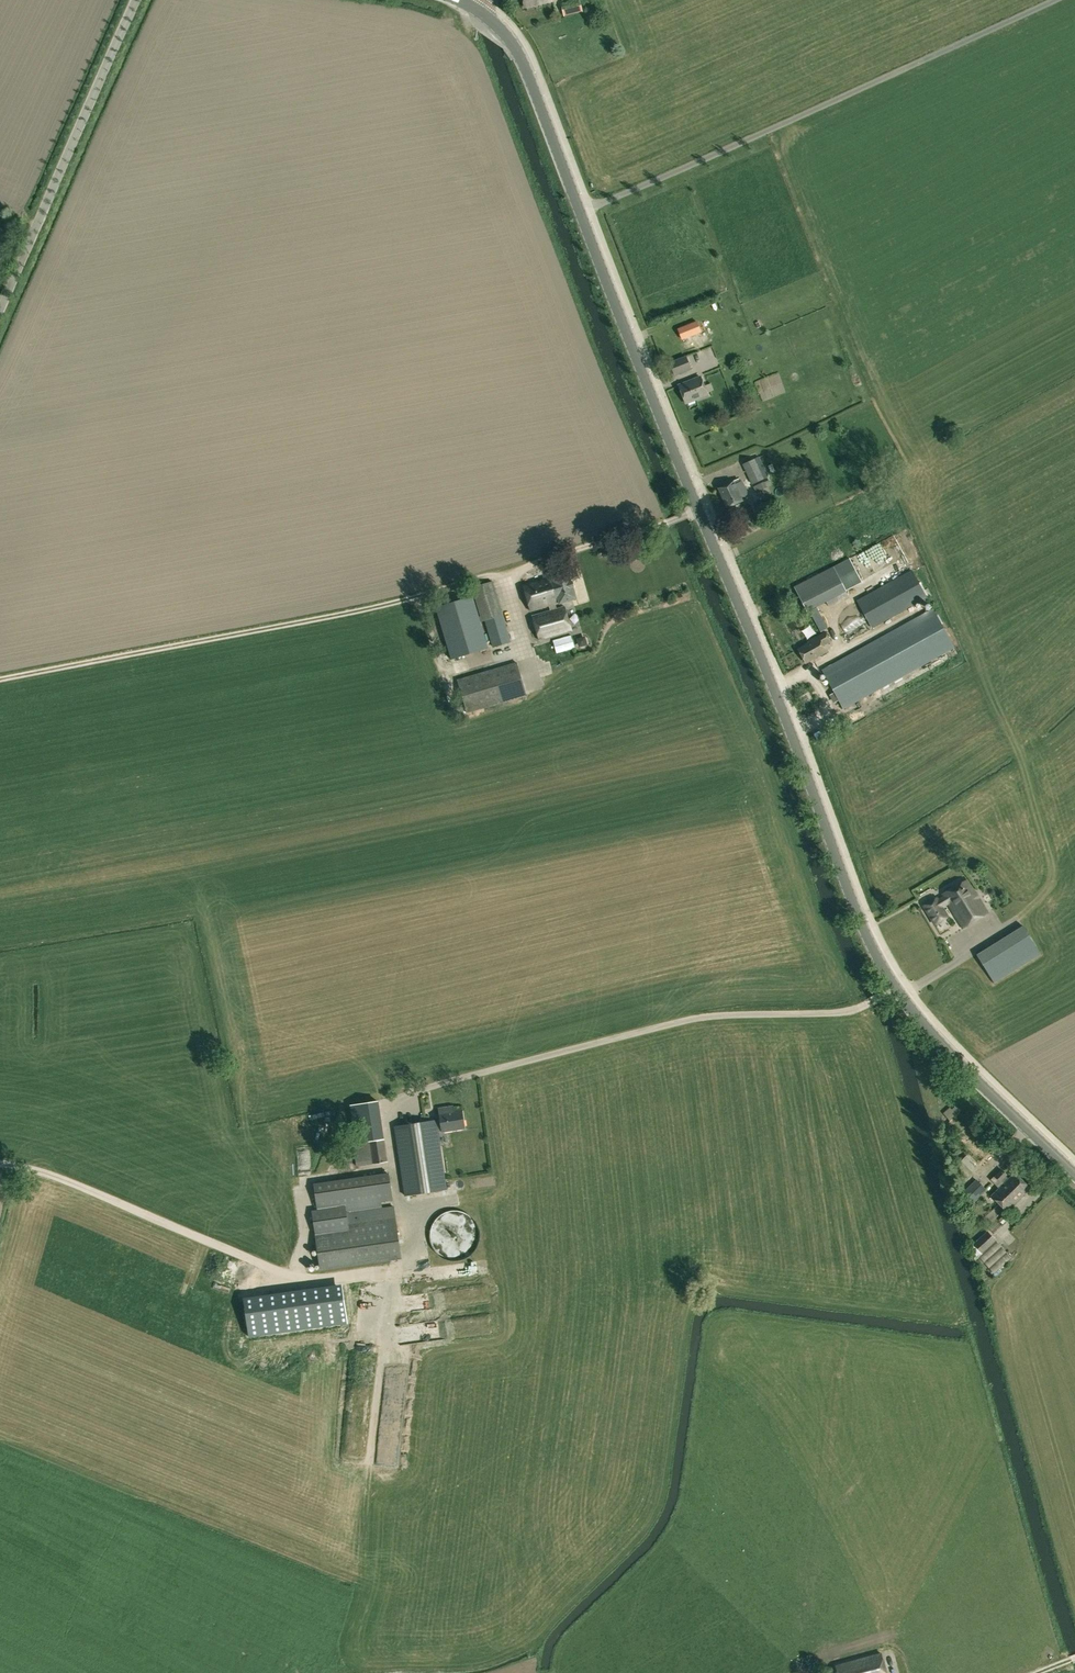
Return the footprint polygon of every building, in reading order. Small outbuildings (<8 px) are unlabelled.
[(580,0),(574,0),(560,3),(564,16),(582,12),(580,0)] [(692,336),(687,325),(678,329),(682,340),(692,336)] [(674,376),(691,370),(685,357),(669,363),(674,376)] [(704,386),(700,377),(678,385),(685,403),(707,394),(706,393),(713,391),(710,384),(704,386)] [(742,464),(752,485),(764,479),(755,459),(742,464)] [(743,500),(741,497),(749,494),(742,481),(740,481),(738,478),(733,481),(718,488),(727,508),(743,500)] [(766,488),(766,487),(764,482),(763,482),(753,487),(756,493),(766,488)] [(833,566),(793,586),(807,612),(847,591),(833,566)] [(872,628),(927,597),(912,569),(856,600),(872,628)] [(555,604),(558,603),(559,604),(576,598),(573,587),(574,587),(572,581),(571,581),(568,570),(550,575),(551,576),(523,584),(531,611),(549,605),(551,611),(532,616),(540,641),(572,631),(565,606),(557,609),(555,604)] [(492,647),(511,642),(503,613),(502,613),(493,582),(472,588),(480,616),(479,617),(473,596),(435,607),(451,659),(488,648),(480,620),(484,619),(492,647)] [(933,607),(821,669),(843,709),(955,648),(933,607)] [(830,641),(825,632),(807,641),(808,643),(798,648),(806,663),(826,651),(823,645),(830,641)] [(571,635),(553,640),(556,653),(575,648),(571,635)] [(467,713),(527,696),(516,662),(457,679),(467,713)] [(945,901),(961,929),(989,913),(968,878),(941,894),(943,899),(942,900),(940,896),(926,904),(938,923),(952,915),(944,902),(945,901)] [(1015,930),(1033,959),(1041,954),(1022,925),(1015,930)] [(351,1105),(357,1142),(383,1138),(377,1100),(351,1105)] [(951,1109),(956,1114),(962,1109),(957,1104),(951,1109)] [(439,1108),(442,1131),(465,1128),(462,1109),(449,1111),(448,1107),(439,1108)] [(439,1145),(434,1146),(430,1120),(398,1125),(407,1186),(445,1181),(439,1145)] [(384,1139),(353,1144),(356,1166),(388,1161),(384,1139)] [(972,1171),(978,1165),(967,1155),(962,1161),(972,1171)] [(999,1189),(992,1196),(1000,1204),(1024,1182),(1015,1173),(1010,1178),(1009,1179),(1006,1176),(1007,1174),(1008,1174),(1002,1169),(991,1180),(1000,1188),(999,1189)] [(318,1212),(393,1200),(388,1173),(314,1184),(318,1212)] [(495,1173),(484,1175),(485,1187),(497,1185),(495,1173)] [(976,1179),(961,1194),(970,1204),(987,1189),(976,1179)] [(1030,1187),(1024,1182),(1000,1204),(1006,1211),(1030,1187)] [(481,1236),(464,1202),(429,1219),(440,1241),(445,1239),(451,1251),(481,1236)] [(314,1229),(320,1270),(402,1259),(394,1206),(358,1211),(360,1222),(314,1229)] [(974,1260),(978,1256),(996,1241),(986,1229),(970,1244),(974,1260)] [(996,1241),(978,1256),(989,1268),(992,1271),(1010,1256),(1006,1252),(996,1241)] [(311,1284),(343,1278),(342,1269),(309,1275),(311,1284)] [(474,1321),(481,1333),(495,1325),(488,1313),(474,1321)] [(401,1330),(418,1327),(415,1316),(399,1319),(401,1330)] [(378,1339),(361,1340),(361,1350),(379,1349),(378,1339)] [(368,1360),(369,1352),(360,1351),(360,1359),(368,1360)] [(395,1464),(395,1432),(384,1432),(384,1464),(395,1464)] [(880,1654),(836,1666),(838,1672),(886,1672),(880,1654)]
